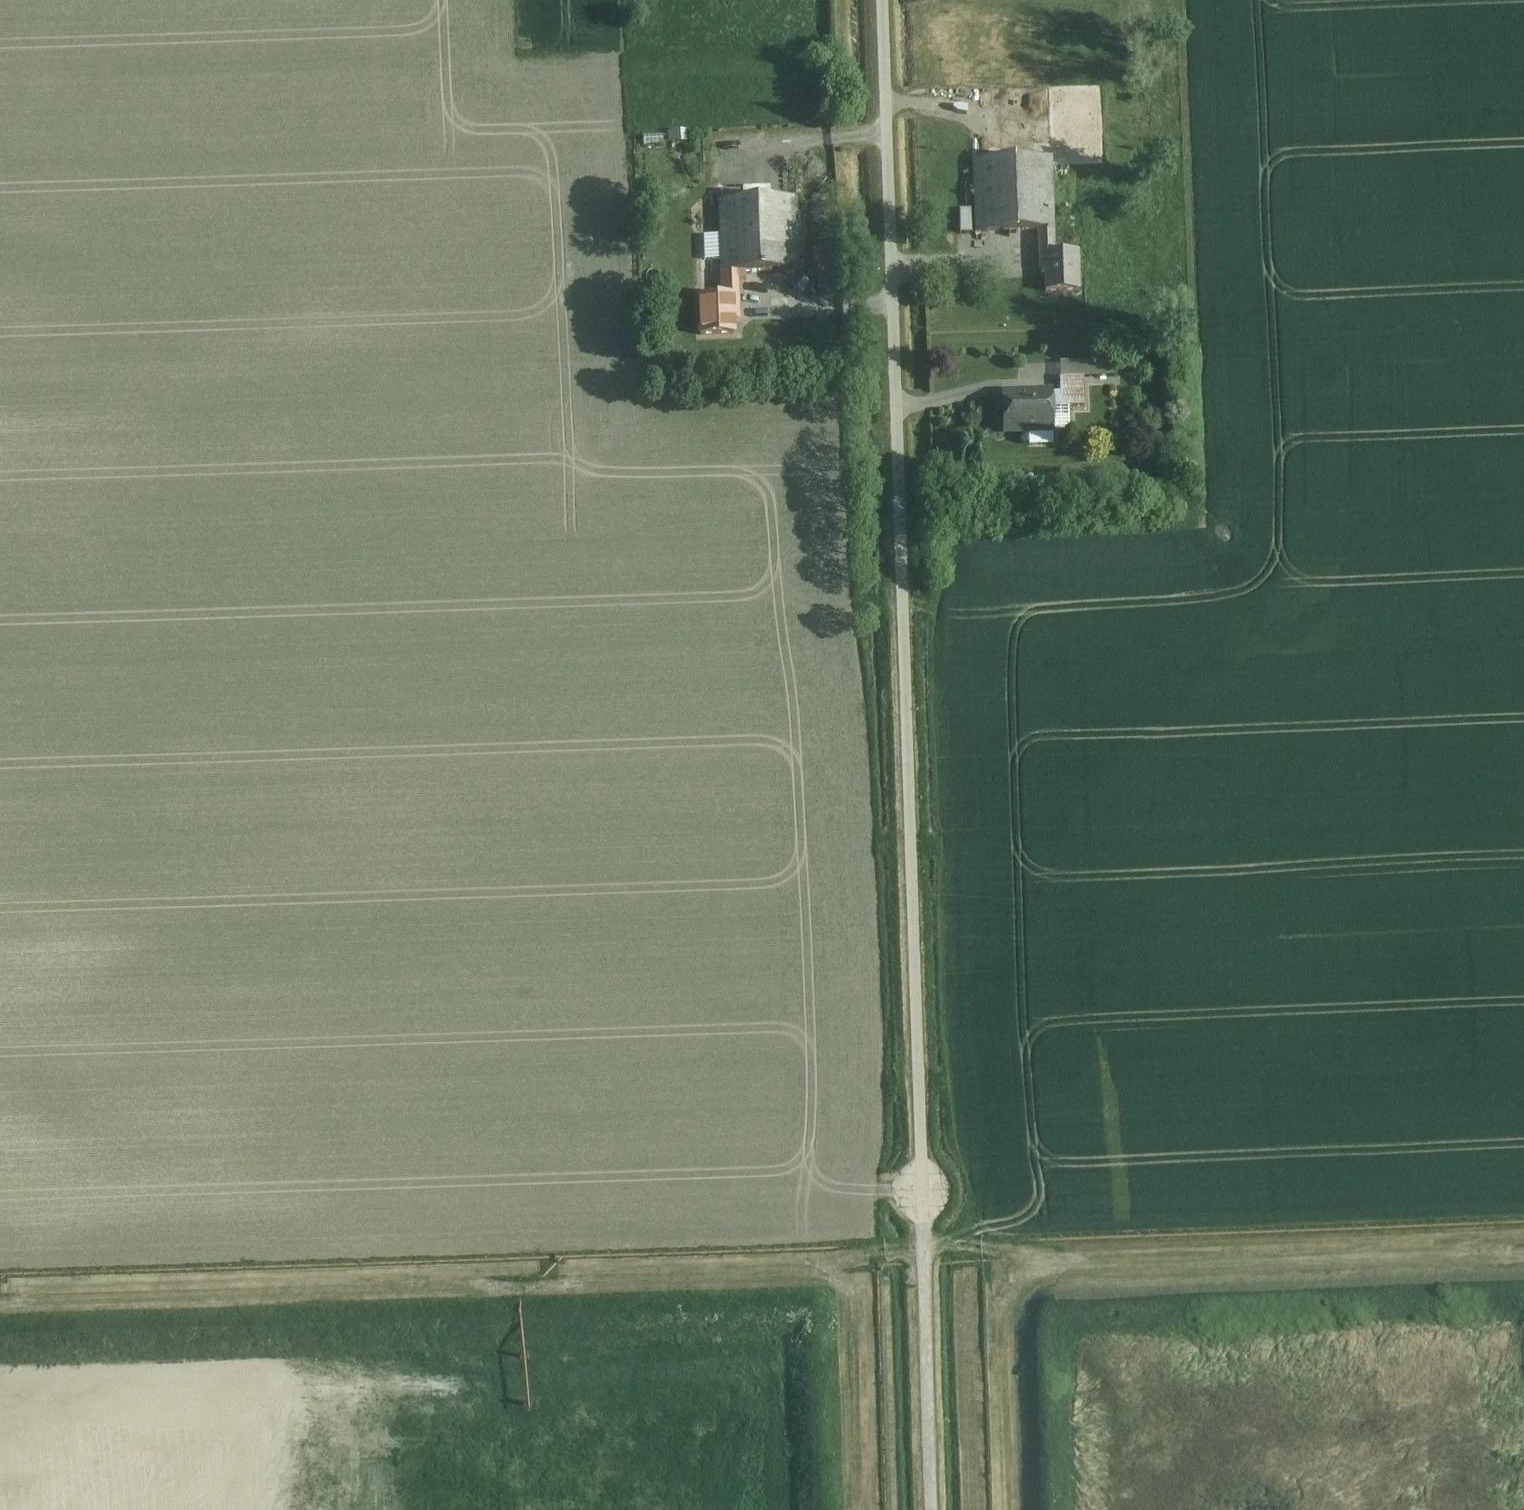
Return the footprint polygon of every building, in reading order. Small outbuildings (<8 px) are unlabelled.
[(977,231),(1037,229),(1056,228),(1053,156),(975,159),(977,231)] [(797,197),(719,199),(721,271),(737,270),(799,268),(797,197)] [(1056,252),(1056,228),(1037,229),(1038,269),(1042,269),(1043,291),(1082,290),(1081,251),(1056,252)] [(737,270),(721,271),(721,294),(697,295),(697,333),(734,332),(733,311),(738,311),(737,270)] [(1059,364),(1060,375),(1085,374),(1086,379),(1119,378),(1118,361),(1059,364)] [(1060,389),(1007,391),(1008,437),(1061,436),(1060,389)]
